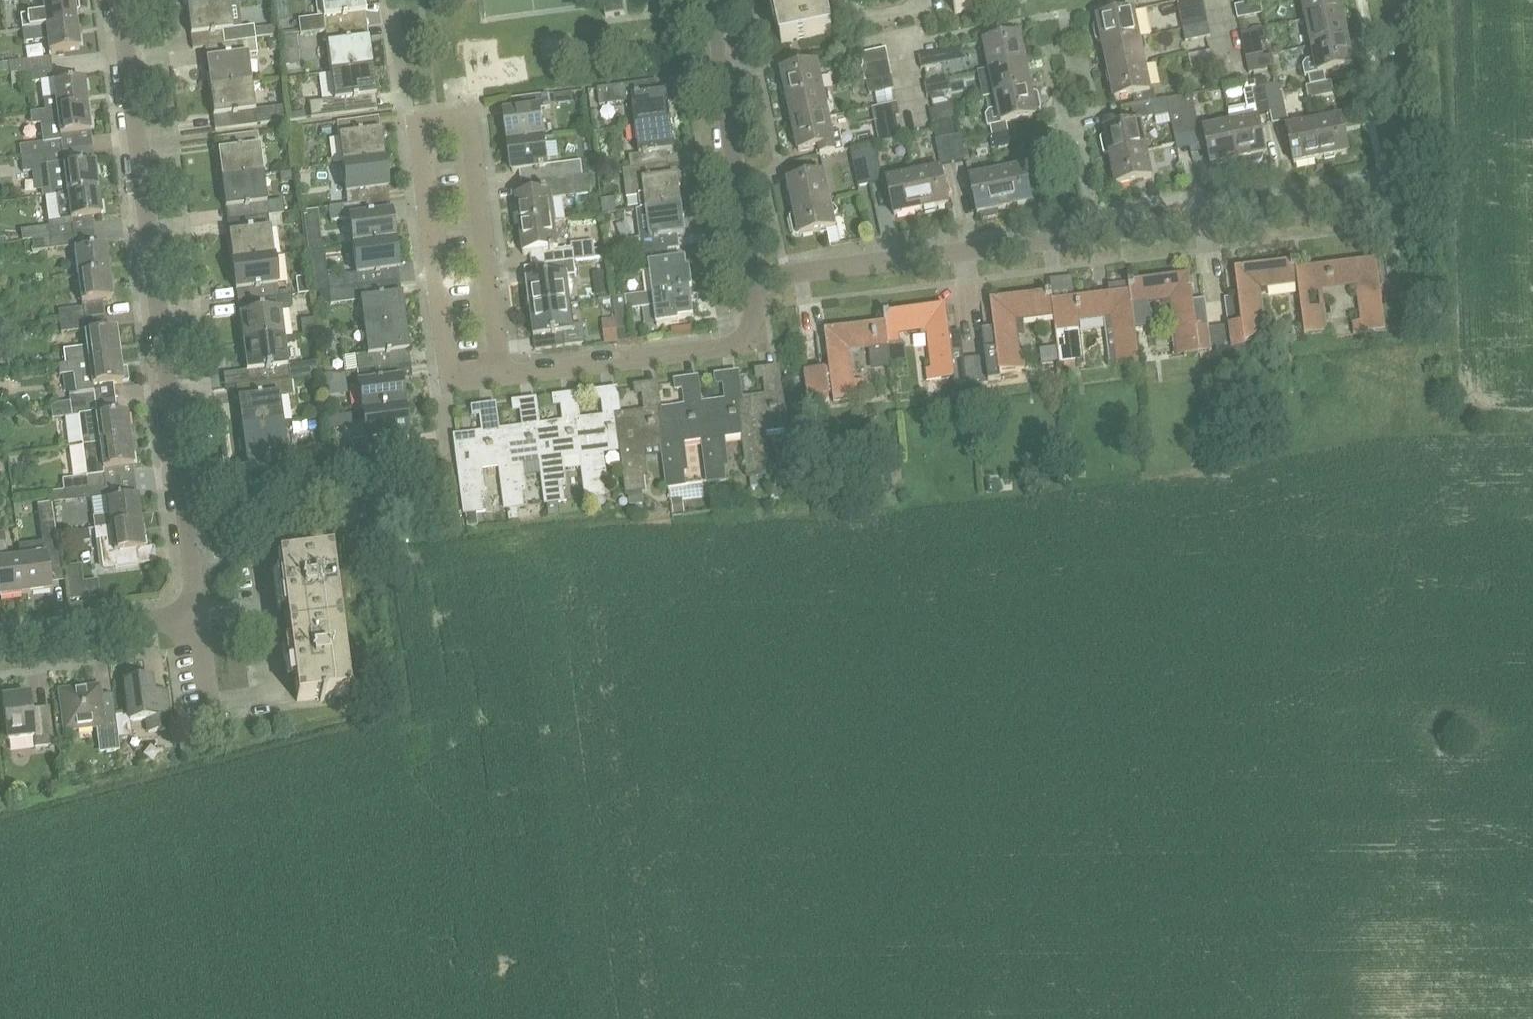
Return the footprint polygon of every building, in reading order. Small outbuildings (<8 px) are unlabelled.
[(24,30),(77,24),(74,0),(47,0),(43,0),(45,13),(22,16),(22,19),(24,30)] [(186,7),(186,9),(226,4),(230,4),(230,3),(226,3),(226,0),(185,0),(186,7)] [(296,23),(298,36),(326,33),(348,30),(346,16),(361,14),(360,0),(321,0),(323,14),(300,18),(301,22),(296,23)] [(605,17),(626,14),(624,0),(603,0),(605,17)] [(782,44),(833,34),(826,0),(772,0),(782,44)] [(971,11),(972,15),(977,14),(986,12),(986,8),(1006,4),(1005,0),(952,0),(955,14),(971,11)] [(1204,11),(1202,0),(1189,0),(1176,3),(1179,16),(1204,11)] [(1306,21),(1342,14),(1339,0),(1302,0),(1306,21)] [(1237,20),(1242,19),(1262,15),(1259,2),(1234,7),(1237,20)] [(226,4),(186,9),(187,11),(187,13),(189,38),(211,35),(212,47),(224,46),(235,44),(243,43),(247,43),(247,42),(255,40),(254,30),(253,27),(242,28),(233,29),(230,30),(226,4)] [(1133,13),(1097,20),(1098,25),(1095,25),(1093,29),(1096,42),(1099,44),(1102,44),(1103,48),(1139,40),(1133,13)] [(1347,40),(1342,14),(1306,21),(1312,48),(1347,40)] [(81,50),(77,24),(24,30),(25,42),(48,40),(50,54),(81,50)] [(1185,43),(1206,38),(1210,38),(1207,25),(1182,31),(1185,43)] [(254,30),(255,40),(276,38),(274,27),(254,30)] [(348,30),(326,33),(331,74),(335,74),(372,69),(372,68),(369,68),(365,41),(350,43),(348,30)] [(1243,47),(1247,47),(1267,43),(1264,30),(1240,35),(1243,47)] [(1019,37),(993,42),(975,46),(978,60),(987,59),(990,71),(1025,64),(1019,37)] [(282,54),(298,52),(296,38),(281,39),(282,54)] [(278,40),(267,43),(269,54),(280,52),(278,40)] [(1144,67),(1139,40),(1103,48),(1109,75),(1144,67)] [(1347,40),(1312,48),(1315,60),(1307,61),(1302,70),(1304,78),(1308,77),(1310,87),(1325,84),(1323,74),(1353,68),(1352,63),(1356,62),(1358,60),(1355,45),(1352,44),(1348,45),(1347,40)] [(214,88),(210,89),(210,90),(214,90),(249,85),(252,85),(252,83),(249,84),(243,43),(235,44),(224,46),(225,57),(210,59),(214,88)] [(864,68),(889,63),(886,50),(861,55),(864,68)] [(946,64),(944,52),(918,58),(920,70),(946,64)] [(1190,70),(1212,66),(1215,65),(1212,52),(1188,57),(1190,70)] [(1248,74),(1253,73),(1273,69),(1271,57),(1246,62),(1248,74)] [(52,69),(50,58),(9,64),(10,75),(21,73),(52,69)] [(783,96),(787,95),(787,99),(822,92),(817,64),(782,71),(785,85),(780,86),(783,96)] [(990,71),(996,98),(1031,91),(1025,64),(990,71)] [(1135,97),(1137,107),(1152,104),(1156,103),(1153,91),(1149,92),(1144,67),(1109,75),(1114,102),(1135,97)] [(53,80),(52,69),(21,73),(22,84),(31,83),(53,80)] [(334,101),(311,104),(313,119),(336,116),(358,113),(357,99),(372,97),(369,71),(373,70),(372,69),(335,74),(331,74),(331,76),(335,75),(338,100),(334,101)] [(892,77),(869,82),(867,82),(870,95),(895,89),(892,77)] [(927,97),(950,92),(952,92),(949,79),(924,84),(927,97)] [(84,80),(54,84),(56,98),(43,99),(45,113),(88,107),(84,80)] [(636,126),(672,121),(668,93),(661,94),(659,81),(601,89),(603,107),(633,104),(636,126)] [(1325,84),(1310,87),(1306,88),(1309,101),(1333,95),(1331,83),(1325,84)] [(214,90),(210,90),(211,91),(214,91),(219,131),(235,129),(258,126),(287,122),(285,107),(256,110),(252,85),(249,85),(214,90)] [(1276,85),(1264,88),(1270,113),(1282,110),(1276,85)] [(1257,116),(1270,113),(1264,88),(1251,91),(1257,116)] [(1009,134),(1007,124),(1036,118),(1035,113),(1039,112),(1041,109),(1038,95),(1035,94),(1032,95),(1031,91),(996,98),(998,110),(990,112),(986,117),(988,128),(991,127),(993,138),(1009,134)] [(828,118),(822,92),(787,99),(788,101),(786,101),(785,104),(787,112),(788,115),(791,114),(793,126),(828,118)] [(549,96),(512,101),(513,112),(505,113),(509,143),(545,138),(541,110),(551,108),(549,96)] [(1191,96),(1167,101),(1169,113),(1182,111),(1194,108),(1191,96)] [(872,109),(875,122),(900,117),(897,104),(872,109)] [(1152,104),(1137,107),(1134,108),(1137,122),(1155,118),(1152,104)] [(88,107),(45,113),(41,114),(30,115),(31,126),(42,125),(44,143),(21,146),(22,158),(62,153),(61,141),(61,137),(91,133),(88,107)] [(932,124),(935,123),(957,119),(955,107),(930,111),(932,124)] [(1187,135),(1199,132),(1194,108),(1182,111),(1187,135)] [(1169,113),(1174,138),(1187,135),(1182,111),(1169,113)] [(288,115),(289,122),(304,120),(303,113),(288,115)] [(831,131),(828,118),(793,126),(794,129),(789,129),(791,140),(796,139),(799,153),(819,149),(820,157),(844,152),(840,133),(836,130),(831,131)] [(1341,118),(1314,124),(1322,160),(1349,154),(1341,118)] [(1257,120),(1231,125),(1238,161),(1239,161),(1240,164),(1244,166),(1259,163),(1262,159),(1261,156),(1264,156),(1257,120)] [(359,121),(341,123),(347,164),(343,165),(343,166),(384,161),(384,159),(380,160),(377,132),(361,134),(359,121)] [(676,151),(672,121),(636,126),(640,155),(631,157),(632,170),(670,165),(668,152),(676,151)] [(1314,124),(1287,130),(1295,166),(1322,160),(1314,124)] [(1110,160),(1146,152),(1140,125),(1104,133),(1105,138),(1101,139),(1099,141),(1102,155),(1105,157),(1109,156),(1110,160)] [(1210,167),(1238,161),(1231,125),(1202,132),(1210,167)] [(1009,134),(993,138),(990,138),(993,151),(1017,146),(1015,133),(1009,134)] [(225,180),(222,180),(222,182),(264,176),(264,175),(260,175),(255,134),(236,137),(237,149),(222,151),(225,180)] [(961,136),(949,138),(954,164),(967,161),(961,136)] [(521,171),(523,183),(560,179),(590,175),(595,174),(593,161),(549,167),(545,138),(509,143),(513,172),(521,171)] [(954,164),(949,138),(936,141),(942,167),(954,164)] [(850,151),(853,164),(866,161),(878,158),(875,146),(850,151)] [(1152,179),(1146,152),(1110,160),(1116,187),(1152,179)] [(64,167),(62,153),(22,158),(14,159),(15,170),(39,167),(43,197),(59,195),(99,190),(95,163),(64,167)] [(878,158),(866,161),(871,185),(884,183),(878,158)] [(384,161),(343,166),(349,207),(370,204),(369,191),(384,189),(381,162),(384,162),(384,161)] [(871,185),(866,161),(853,164),(858,188),(871,185)] [(670,165),(632,170),(625,171),(628,197),(644,195),(646,210),(684,206),(680,176),(671,177),(670,165)] [(1025,169),(998,175),(1005,210),(1033,204),(1025,169)] [(943,170),(915,176),(922,212),(950,206),(943,170)] [(516,198),(520,226),(556,222),(553,199),(592,194),(590,175),(560,179),(523,183),(525,197),(516,198)] [(789,182),(794,209),(830,202),(824,175),(789,182)] [(1005,210),(998,175),(971,181),(979,216),(981,216),(982,219),(984,220),(998,217),(1000,215),(999,212),(1005,210)] [(264,176),(222,182),(222,183),(226,182),(229,209),(245,207),(247,220),(266,217),(269,217),(269,215),(266,216),(261,178),(264,178),(264,176)] [(895,218),(922,212),(915,176),(888,182),(895,218)] [(102,216),(99,190),(59,195),(62,221),(72,220),(102,216)] [(834,206),(831,208),(830,202),(794,209),(796,216),(793,217),(791,220),(795,235),(798,237),(800,236),(800,237),(836,230),(833,216),(838,213),(834,206)] [(349,207),(331,209),(333,225),(351,222),(354,222),(357,246),(354,246),(354,248),(394,242),(394,241),(391,241),(387,214),(372,216),(370,204),(349,207)] [(650,238),(641,240),(634,241),(636,254),(669,250),(680,248),(679,235),(687,234),(684,206),(646,210),(650,238)] [(236,262),(232,262),(232,263),(236,263),(275,258),(275,257),(271,257),(266,219),(270,218),(269,217),(266,217),(247,220),(248,232),(232,234),(236,262)] [(556,222),(520,226),(524,255),(532,254),(534,268),(545,266),(575,262),(597,259),(608,258),(607,250),(596,251),(595,242),(572,245),(572,249),(560,250),(556,222)] [(319,223),(305,225),(308,251),(326,249),(325,239),(321,239),(319,223)] [(22,242),(32,241),(74,236),(73,226),(49,229),(21,232),(22,242)] [(32,241),(34,255),(76,250),(74,236),(32,241)] [(331,277),(327,277),(327,279),(329,293),(359,289),(381,286),(379,272),(394,271),(391,244),(395,244),(394,242),(354,248),(357,273),(331,277)] [(106,246),(100,247),(76,250),(79,277),(109,273),(106,246)] [(670,262),(669,250),(636,254),(638,274),(651,273),(654,294),(691,289),(694,289),(691,269),(688,269),(687,260),(670,262)] [(236,263),(232,263),(233,265),(236,264),(240,291),(255,289),(257,302),(280,299),(279,293),(275,258),(236,263)] [(535,310),(568,305),(566,290),(570,290),(569,277),(577,276),(575,262),(545,266),(534,268),(526,269),(531,310),(535,310)] [(1377,262),(1297,272),(1299,283),(1305,336),(1324,334),(1318,288),(1354,283),(1355,289),(1360,289),(1364,322),(1358,323),(1360,336),(1406,330),(1403,304),(1382,306),(1377,262)] [(1263,287),(1299,283),(1297,272),(1296,263),(1235,270),(1239,297),(1225,299),(1228,326),(1219,327),(1222,353),(1246,350),(1245,343),(1276,339),(1275,336),(1268,337),(1267,327),(1265,328),(1260,292),(1264,292),(1263,287)] [(113,300),(109,273),(79,277),(83,304),(113,300)] [(1206,302),(1194,303),(1191,276),(1129,284),(1130,293),(1134,327),(1150,325),(1147,302),(1166,300),(1166,305),(1171,304),(1175,333),(1171,334),(1174,359),(1222,353),(1219,327),(1210,329),(1206,302)] [(1075,300),(1052,303),(1054,313),(1058,343),(1060,364),(1079,362),(1075,330),(1069,331),(1068,320),(1108,315),(1109,319),(1113,319),(1118,353),(1113,354),(1115,367),(1139,364),(1134,327),(1130,293),(1129,284),(1115,285),(1116,295),(1075,300)] [(359,289),(329,293),(330,302),(330,305),(361,301),(364,301),(368,328),(364,328),(364,330),(405,324),(405,323),(401,323),(398,296),(382,298),(381,286),(359,289)] [(695,318),(691,289),(654,294),(627,298),(613,299),(617,333),(631,331),(628,312),(655,308),(658,327),(678,325),(677,321),(695,318)] [(1023,317),(1054,313),(1052,303),(1051,294),(991,301),(994,329),(982,331),(986,357),(975,359),(978,384),(1001,381),(1000,373),(1025,370),(1023,351),(1018,352),(1014,323),(1020,322),(1019,317),(1023,317)] [(246,343),(243,344),(243,345),(285,340),(285,339),(282,339),(279,313),(282,313),(289,312),(292,307),(291,297),(280,299),(257,302),(259,315),(243,317),(246,343)] [(535,310),(531,310),(535,339),(554,337),(556,349),(586,345),(583,325),(571,327),(568,305),(535,310)] [(925,370),(927,382),(953,379),(954,387),(978,384),(975,359),(964,360),(961,333),(950,335),(947,307),(885,315),(886,323),(889,343),(900,341),(899,332),(923,329),(924,334),(929,334),(933,369),(925,370)] [(85,320),(83,308),(60,311),(62,323),(85,320)] [(313,319),(300,320),(302,336),(315,334),(313,319)] [(615,319),(602,321),(605,344),(618,343),(615,319)] [(87,333),(85,320),(62,323),(63,335),(87,333)] [(889,343),(886,323),(824,331),(829,370),(805,373),(809,399),(809,404),(834,402),(866,398),(863,379),(852,381),(848,353),(853,353),(853,347),(869,345),(889,343)] [(368,354),(355,356),(356,371),(360,371),(379,368),(407,365),(402,326),(405,326),(405,324),(364,330),(365,331),(368,331),(371,353),(368,354)] [(63,364),(120,357),(117,330),(87,334),(89,350),(62,353),(63,364)] [(285,340),(243,345),(243,347),(247,346),(252,385),(255,385),(267,383),(275,382),(278,382),(290,380),(289,366),(285,340)] [(120,357),(63,364),(59,365),(60,376),(75,374),(78,393),(70,394),(72,406),(96,403),(94,386),(130,382),(128,368),(122,369),(120,357)] [(379,368),(360,371),(365,412),(362,412),(362,414),(404,408),(404,407),(401,407),(397,378),(381,381),(379,368)] [(750,478),(765,476),(763,460),(767,459),(763,433),(786,430),(779,372),(765,374),(768,399),(741,402),(745,435),(750,478)] [(724,438),(745,435),(741,402),(738,377),(725,379),(728,404),(700,407),(704,440),(710,483),(725,481),(723,465),(727,465),(724,438)] [(245,427),(242,428),(242,429),(280,424),(284,424),(284,422),(280,423),(275,382),(267,383),(255,385),(256,397),(241,399),(245,427)] [(704,440),(700,407),(697,382),(685,384),(688,409),(659,413),(665,455),(669,488),(684,486),(682,470),(686,469),(683,443),(704,440)] [(643,458),(665,455),(659,413),(656,387),(644,389),(647,414),(619,418),(623,451),(628,493),(647,491),(643,458)] [(619,418),(616,393),(603,394),(606,420),(579,423),(584,468),(588,498),(607,496),(601,454),(623,451),(619,418)] [(563,470),(584,468),(579,423),(575,397),(563,399),(566,424),(538,428),(542,461),(547,504),(550,504),(561,502),(567,502),(563,470)] [(521,464),(542,461),(538,428),(535,402),(522,404),(526,430),(498,433),(501,466),(506,509),(511,508),(512,519),(511,508),(517,508),(520,507),(526,507),(521,464)] [(84,447),(131,441),(128,414),(97,418),(97,414),(96,403),(72,406),(73,417),(80,416),(84,447)] [(365,440),(350,442),(352,457),(367,455),(382,453),(390,452),(388,438),(405,437),(401,410),(405,409),(404,408),(362,414),(362,415),(366,414),(369,439),(365,440)] [(485,434),(457,438),(460,468),(466,514),(469,514),(479,513),(486,512),(484,498),(481,469),(484,468),(501,466),(498,433),(494,408),(482,409),(483,417),(485,434)] [(280,424),(242,429),(242,431),(245,430),(251,470),(289,465),(284,424),(280,424)] [(63,479),(65,491),(106,486),(104,470),(135,466),(131,441),(84,447),(88,475),(63,479)] [(330,445),(313,447),(314,460),(332,458),(330,445)] [(107,495),(106,486),(65,491),(53,493),(55,504),(74,501),(108,497),(108,495),(107,495)] [(138,493),(108,497),(110,516),(94,518),(96,530),(142,524),(138,493)] [(643,493),(628,495),(630,506),(645,504),(643,493)] [(673,502),(671,502),(673,514),(685,512),(683,500),(673,502)] [(562,514),(561,502),(550,504),(552,516),(562,514)] [(517,508),(511,508),(512,519),(513,521),(521,520),(520,507),(517,508)] [(479,513),(469,514),(470,527),(481,525),(479,513)] [(142,524),(96,530),(97,540),(107,539),(109,554),(109,556),(114,555),(116,568),(137,565),(136,551),(145,549),(142,524)] [(88,531),(69,533),(70,545),(90,542),(88,531)] [(32,544),(18,546),(20,560),(24,594),(50,591),(49,584),(46,564),(61,562),(58,540),(56,541),(42,543),(32,544)] [(0,543),(0,598),(24,594),(20,560),(7,562),(5,542),(0,543)] [(331,555),(317,556),(279,561),(297,702),(320,699),(320,702),(324,701),(324,698),(349,695),(331,555)] [(148,733),(171,730),(168,708),(154,710),(151,680),(124,684),(129,723),(147,720),(148,733)] [(91,725),(91,728),(96,728),(98,741),(103,740),(104,754),(120,752),(115,714),(103,716),(99,687),(59,692),(65,732),(79,730),(78,726),(91,725)] [(30,712),(30,710),(28,696),(2,699),(7,742),(33,738),(35,749),(54,746),(50,716),(36,717),(35,711),(30,712)]
